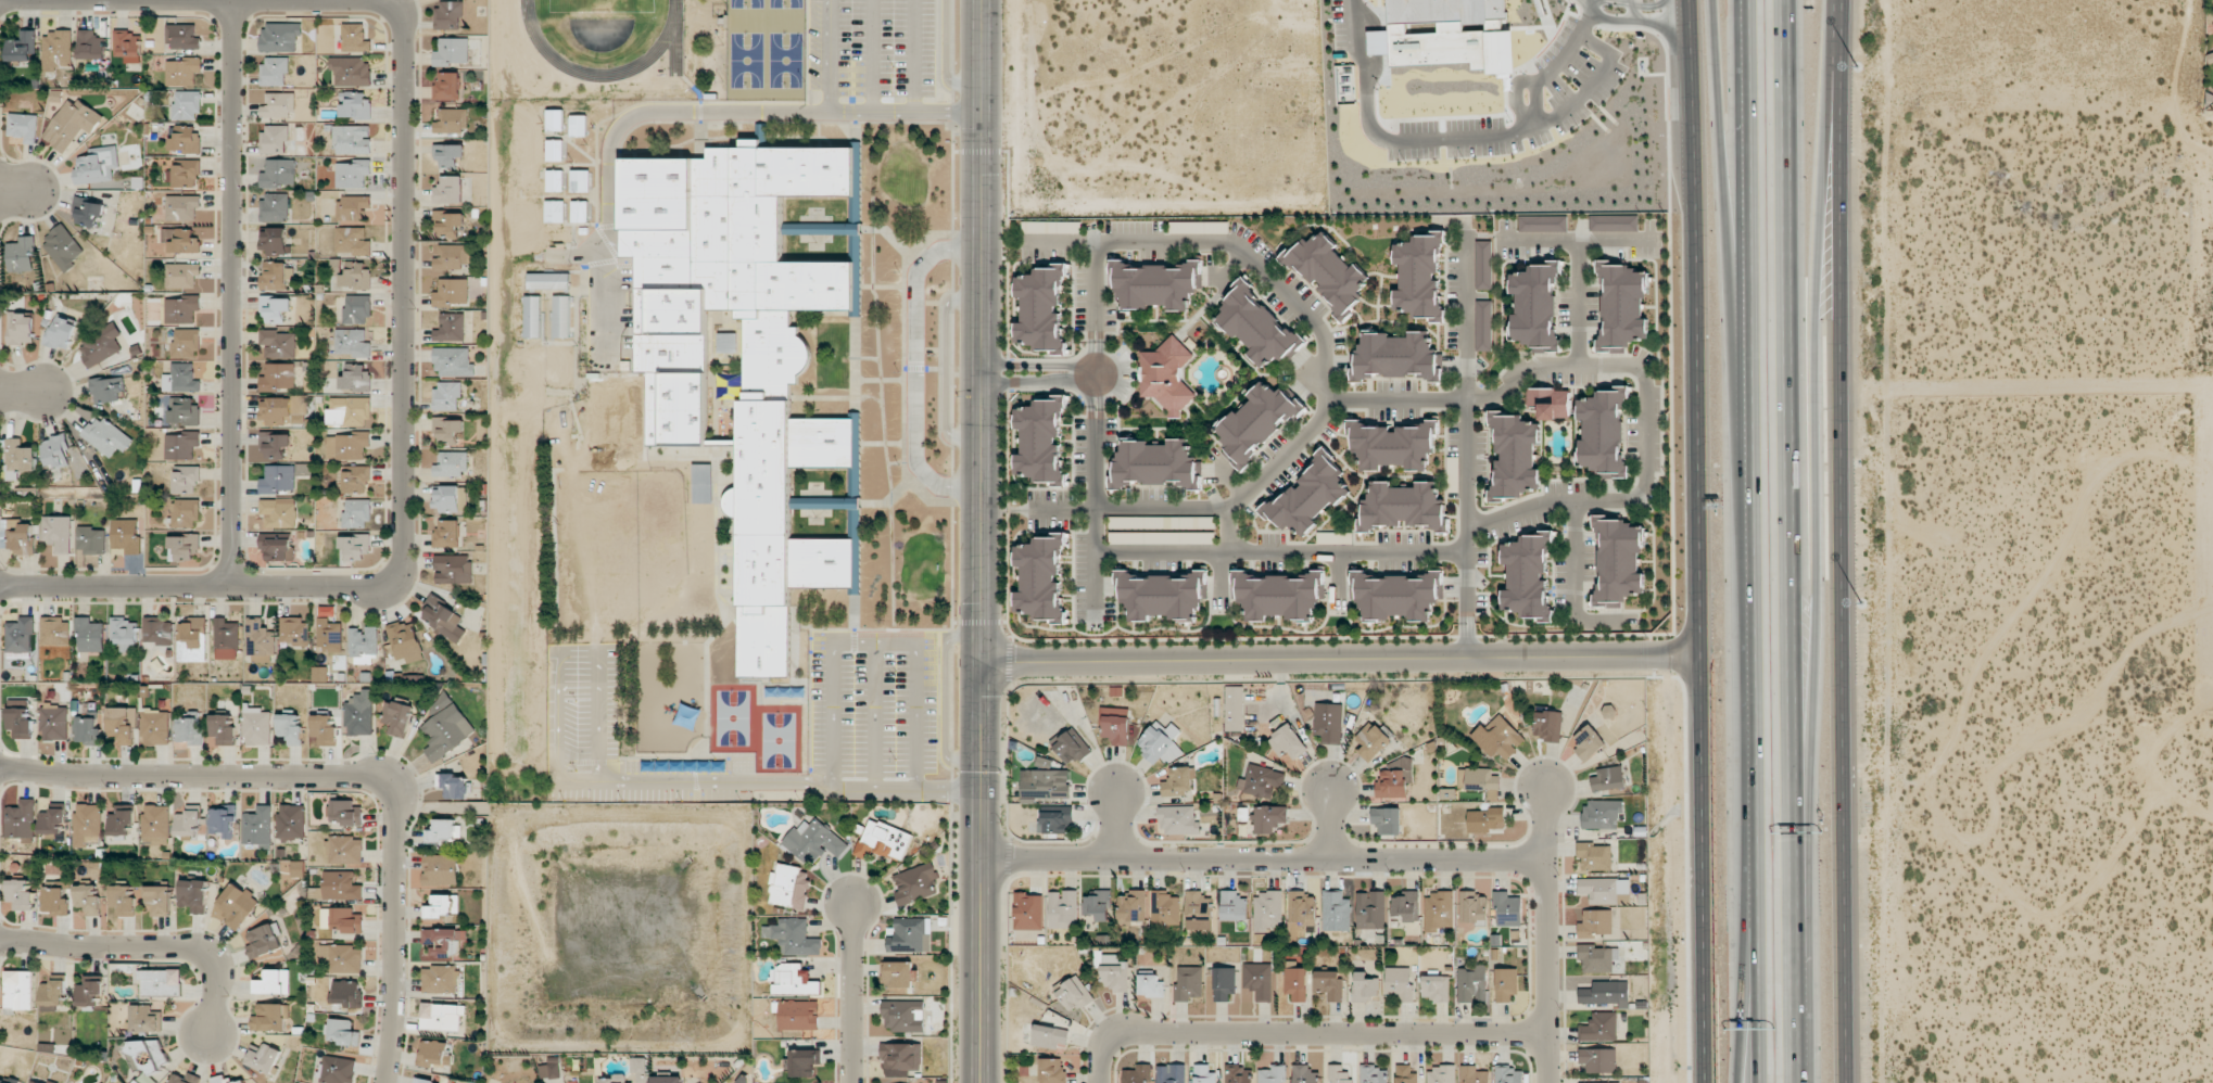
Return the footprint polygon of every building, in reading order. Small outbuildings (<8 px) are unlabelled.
[(1389,25),(1507,20),(1506,0),(1388,0),(1389,25)] [(437,30),(462,29),(461,1),(436,1),(437,30)] [(297,51),(297,36),(302,36),(302,23),(263,23),(263,51),(297,51)] [(342,24),(343,52),(367,51),(367,23),(342,24)] [(196,24),(167,25),(167,48),(201,48),(201,38),(196,38),(196,24)] [(79,30),(79,59),(104,59),(104,37),(95,37),(95,29),(79,30)] [(8,62),(35,61),(34,30),(20,30),(20,40),(7,40),(8,62)] [(43,32),(44,69),(73,69),(72,31),(43,32)] [(141,63),(141,31),(114,31),(114,56),(125,56),(125,63),(141,63)] [(468,37),(439,38),(439,50),(433,50),(434,65),(469,64),(468,37)] [(288,57),(262,57),(261,85),(287,86),(288,57)] [(369,86),(369,58),(330,57),(330,69),(336,69),(335,86),(369,86)] [(202,72),(202,59),(166,60),(167,86),(196,85),(195,72),(202,72)] [(436,100),(461,100),(460,72),(435,73),(436,100)] [(177,91),(176,105),(173,105),(173,119),(196,120),(196,113),(201,113),(201,91),(177,91)] [(265,106),(261,106),(260,117),(292,118),(293,93),(266,92),(265,106)] [(340,93),(341,119),(371,118),(371,100),(365,100),(365,92),(340,93)] [(92,134),(103,115),(78,100),(75,104),(67,99),(43,138),(66,152),(81,128),(92,134)] [(466,133),(466,109),(439,108),(439,122),(434,122),(433,132),(466,133)] [(563,109),(547,110),(547,131),(563,131),(563,109)] [(36,144),(38,115),(9,113),(8,136),(25,137),(24,144),(36,144)] [(587,115),(571,115),(570,136),(587,136),(587,115)] [(290,125),(262,126),(262,153),(290,153),(290,125)] [(370,125),(334,126),(334,154),(371,153),(370,125)] [(198,152),(199,127),(170,127),(170,152),(198,152)] [(547,161),(564,161),(564,140),(546,140),(547,161)] [(441,168),(457,169),(458,157),(464,158),(464,145),(434,144),(433,159),(441,159),(441,168)] [(77,184),(114,181),(113,168),(119,168),(117,145),(100,147),(100,154),(75,157),(77,184)] [(199,160),(174,159),(174,171),(168,171),(168,186),(198,186),(199,160)] [(295,159),(266,160),(267,172),(260,172),(260,186),(296,185),(295,159)] [(371,160),(354,159),(354,163),(336,163),(336,187),(364,188),(364,176),(371,177),(371,160)] [(564,191),(563,170),(548,170),(548,192),(564,191)] [(590,192),(590,170),(571,170),(571,192),(590,192)] [(463,203),(463,176),(441,176),(441,185),(434,185),(433,203),(463,203)] [(262,221),(289,221),(289,193),(262,193),(262,221)] [(200,196),(167,195),(166,220),(195,221),(196,207),(200,207),(200,196)] [(364,221),(364,207),(371,208),(371,196),(339,196),(338,221),(364,221)] [(73,212),(78,213),(77,225),(101,227),(103,202),(74,199),(73,212)] [(545,222),(564,223),(565,201),(545,201),(545,222)] [(571,223),(588,223),(589,201),(572,201),(571,223)] [(465,211),(435,211),(435,238),(457,238),(458,225),(465,226),(465,211)] [(1590,231),(1638,232),(1638,216),(1590,215),(1590,231)] [(1567,231),(1567,216),(1519,216),(1519,232),(1567,231)] [(42,240),(62,274),(76,266),(72,260),(82,254),(66,226),(42,240)] [(366,228),(336,227),(335,253),(371,254),(372,241),(366,241),(366,228)] [(201,252),(200,238),(193,238),(193,228),(162,229),(163,243),(169,243),(169,253),(201,252)] [(288,230),(260,228),(259,254),(287,256),(288,230)] [(1370,276),(1353,265),(1333,251),(1337,244),(1329,239),(1323,231),(1308,241),(1303,238),(1299,243),(1279,256),(1288,270),(1296,265),(1303,274),(1317,283),(1326,297),(1338,305),(1332,314),(1345,323),(1359,302),(1354,294),(1359,291),(1370,276)] [(1393,309),(1409,312),(1412,312),(1413,320),(1421,319),(1434,321),(1444,320),(1438,280),(1434,279),(1444,238),(1443,231),(1413,235),(1411,241),(1393,244),(1396,264),(1399,265),(1401,279),(1399,289),(1393,290),(1395,301),(1393,309)] [(9,272),(33,271),(32,258),(36,258),(34,236),(19,236),(19,242),(7,243),(9,272)] [(1476,289),(1492,289),(1491,241),(1475,241),(1476,289)] [(471,268),(470,244),(439,245),(440,257),(434,258),(434,268),(471,268)] [(1201,260),(1182,260),(1182,267),(1125,266),(1125,260),(1110,260),(1110,290),(1121,290),(1120,309),(1186,309),(1186,293),(1201,293),(1201,260)] [(1560,260),(1541,261),(1539,265),(1527,265),(1524,274),(1510,274),(1510,293),(1516,296),(1516,314),(1512,314),(1512,341),(1519,341),(1536,348),(1537,348),(1548,352),(1559,352),(1559,331),(1551,328),(1554,320),(1553,289),(1560,271),(1560,260)] [(1600,353),(1627,352),(1627,340),(1648,340),(1647,319),(1642,319),(1642,299),(1646,299),(1646,267),(1611,268),(1610,260),(1599,260),(1600,353)] [(262,289),(286,290),(286,278),(289,278),(290,262),(263,261),(262,289)] [(369,288),(369,261),(339,261),(338,288),(369,288)] [(201,277),(201,263),(166,264),(167,289),(195,288),(195,277),(201,277)] [(1016,344),(1039,344),(1038,351),(1066,352),(1066,340),(1060,340),(1061,309),(1060,309),(1060,279),(1066,279),(1067,266),(1034,265),(1034,276),(1016,276),(1016,298),(1022,298),(1022,322),(1016,322),(1016,344)] [(570,289),(570,273),(528,273),(528,289),(570,289)] [(468,279),(439,279),(440,292),(433,292),(434,305),(468,305),(468,279)] [(1212,316),(1250,351),(1248,354),(1263,368),(1275,355),(1283,363),(1304,340),(1242,283),(1212,316)] [(166,323),(194,324),(194,311),(200,311),(200,295),(185,295),(185,299),(166,299),(166,323)] [(344,323),(371,323),(371,295),(344,295),(344,323)] [(524,338),(541,338),(541,296),(525,296),(524,338)] [(553,338),(570,338),(570,296),(554,296),(553,338)] [(262,323),(284,323),(284,310),(292,310),(292,297),(261,297),(262,323)] [(1476,351),(1492,351),(1492,300),(1476,300),(1476,351)] [(35,314),(9,313),(8,344),(34,345),(35,314)] [(464,313),(441,313),(440,330),(434,330),(433,341),(464,341),(464,313)] [(52,330),(49,329),(44,343),(67,352),(78,322),(59,314),(52,330)] [(122,352),(115,338),(122,335),(115,322),(77,340),(90,367),(122,352)] [(199,329),(174,329),(173,358),(199,358),(199,329)] [(335,330),(336,356),(371,355),(371,342),(366,342),(365,329),(335,330)] [(266,357),(296,358),(296,331),(260,331),(260,344),(266,344),(266,357)] [(1353,378),(1420,377),(1420,381),(1440,381),(1439,350),(1431,350),(1431,338),(1425,339),(1425,331),(1408,331),(1409,337),(1389,337),(1389,333),(1361,333),(1362,345),(1353,345),(1353,378)] [(1142,351),(1139,379),(1141,381),(1140,396),(1155,397),(1168,411),(1167,414),(1181,415),(1181,410),(1197,396),(1178,375),(1179,366),(1183,367),(1194,356),(1173,334),(1158,348),(1158,352),(1142,351)] [(475,376),(475,362),(469,362),(470,348),(436,348),(435,376),(475,376)] [(194,363),(171,363),(171,374),(163,374),(163,391),(201,392),(201,380),(194,380),(194,363)] [(295,363),(265,363),(266,376),(260,377),(260,392),(276,392),(276,388),(295,388),(295,363)] [(369,364),(341,365),(341,390),(370,390),(369,364)] [(122,377),(92,380),(94,404),(124,401),(122,377)] [(1250,399),(1212,433),(1244,469),(1257,457),(1252,452),(1302,407),(1282,385),(1274,392),(1263,380),(1246,395),(1250,399)] [(460,382),(434,382),(435,410),(460,410),(460,382)] [(1628,387),(1595,388),(1595,397),(1577,397),(1578,421),(1583,421),(1583,440),(1579,440),(1580,469),(1601,468),(1601,479),(1627,478),(1626,455),(1623,456),(1621,409),(1629,409),(1628,387)] [(1540,419),(1569,419),(1570,389),(1526,389),(1526,407),(1540,407),(1540,419)] [(1015,474),(1034,477),(1034,480),(1064,486),(1067,471),(1057,469),(1062,441),(1059,441),(1066,396),(1053,394),(1052,401),(1034,398),(1032,409),(1018,407),(1014,428),(1023,430),(1015,474)] [(259,397),(260,424),(307,423),(307,396),(259,397)] [(329,397),(328,425),(371,425),(371,398),(329,397)] [(198,424),(198,398),(169,398),(169,424),(198,424)] [(133,441),(98,413),(80,435),(111,458),(118,448),(124,452),(133,441)] [(1493,500),(1521,500),(1521,490),(1539,490),(1540,470),(1533,469),(1533,444),(1538,444),(1538,422),(1522,422),(1523,414),(1489,413),(1489,424),(1496,425),(1495,453),(1494,453),(1493,500)] [(433,418),(434,438),(449,438),(449,444),(457,444),(457,432),(464,432),(464,418),(433,418)] [(1439,420),(1422,420),(1422,427),(1396,426),(1396,428),(1362,427),(1362,420),(1349,419),(1348,450),(1361,450),(1361,471),(1381,471),(1381,465),(1406,466),(1405,471),(1427,471),(1427,453),(1434,453),(1434,439),(1439,439),(1439,420)] [(197,459),(197,450),(200,450),(200,433),(165,433),(166,460),(197,459)] [(262,458),(284,459),(284,446),(290,446),(290,433),(262,433),(262,458)] [(371,434),(328,433),(328,459),(366,460),(366,447),(371,447),(371,434)] [(47,468),(69,464),(66,450),(69,449),(67,435),(42,439),(47,468)] [(36,447),(23,447),(22,438),(6,438),(8,480),(20,480),(19,471),(37,471),(36,447)] [(1200,487),(1200,460),(1186,459),(1187,439),(1168,439),(1168,445),(1149,444),(1149,441),(1116,440),(1115,485),(1200,487)] [(1349,493),(1333,457),(1324,447),(1314,456),(1317,463),(1297,480),(1299,484),(1292,488),(1274,504),(1272,501),(1265,504),(1259,510),(1269,521),(1274,519),(1283,530),(1292,526),(1302,537),(1318,524),(1314,517),(1326,507),(1337,501),(1344,495),(1349,493)] [(467,451),(438,452),(439,465),(433,465),(434,476),(468,476),(467,451)] [(296,476),(312,475),(312,464),(296,464),(296,476)] [(694,503),(713,503),(712,464),(693,464),(694,503)] [(295,466),(265,465),(265,477),(260,477),(260,492),(295,493),(295,466)] [(198,494),(199,466),(174,466),(174,493),(198,494)] [(371,466),(353,466),(353,471),(344,472),(344,493),(367,493),(367,480),(371,480),(371,466)] [(432,486),(433,512),(460,511),(459,485),(432,486)] [(260,499),(260,515),(265,515),(266,528),(296,528),(295,498),(260,499)] [(370,500),(344,499),(344,528),(370,528),(370,500)] [(172,525),(200,526),(200,500),(172,500),(172,525)] [(71,516),(42,516),(42,543),(55,543),(55,554),(70,554),(71,516)] [(1109,529),(1214,528),(1214,516),(1109,517),(1109,529)] [(1642,526),(1630,526),(1630,518),(1593,518),(1592,541),(1597,541),(1596,607),(1623,608),(1623,594),(1643,594),(1643,573),(1637,573),(1638,551),(1642,552),(1642,526)] [(34,553),(33,524),(18,524),(18,519),(7,520),(8,553),(34,553)] [(138,520),(112,520),(112,549),(125,549),(125,552),(138,552),(138,520)] [(460,520),(439,520),(439,530),(433,530),(433,547),(459,548),(460,520)] [(105,553),(105,530),(93,530),(93,526),(77,526),(77,553),(105,553)] [(1502,543),(1508,589),(1501,590),(1504,612),(1518,610),(1520,622),(1551,618),(1546,576),(1548,576),(1544,549),(1554,548),(1551,530),(1519,535),(1520,540),(1502,543)] [(1109,532),(1109,543),(1214,544),(1215,533),(1109,532)] [(1017,614),(1037,612),(1038,620),(1051,619),(1052,625),(1064,623),(1058,575),(1061,575),(1059,557),(1067,556),(1064,533),(1032,537),(1033,544),(1014,546),(1017,567),(1020,567),(1023,589),(1014,590),(1017,614)] [(199,536),(169,535),(169,560),(198,561),(199,536)] [(370,535),(340,536),(341,549),(346,548),(346,559),(371,559),(370,535)] [(294,560),(294,536),(260,537),(260,549),(265,549),(265,561),(294,560)] [(470,555),(435,555),(435,583),(471,583),(470,555)] [(1130,619),(1169,615),(1170,622),(1193,619),(1191,609),(1199,608),(1198,600),(1209,599),(1205,571),(1132,580),(1130,569),(1114,571),(1117,600),(1128,599),(1130,619)] [(1363,624),(1431,613),(1429,603),(1445,600),(1440,569),(1367,582),(1365,569),(1349,572),(1354,599),(1359,598),(1363,624)] [(1324,570),(1305,570),(1305,577),(1250,576),(1250,570),(1233,570),(1233,598),(1246,598),(1245,621),(1267,621),(1267,618),(1309,618),(1309,609),(1316,609),(1316,599),(1324,599),(1324,570)] [(466,630),(458,626),(465,613),(432,597),(420,622),(461,641),(466,630)] [(33,617),(20,616),(19,623),(7,622),(6,652),(32,653),(33,617)] [(103,652),(104,622),(91,622),(91,617),(77,617),(77,651),(103,652)] [(178,662),(206,662),(207,617),(193,617),(193,623),(178,623),(178,662)] [(215,617),(215,659),(238,659),(239,622),(226,622),(226,617),(215,617)] [(262,617),(246,617),(247,661),(275,660),(274,630),(262,630),(262,617)] [(70,645),(69,618),(41,618),(42,646),(70,645)] [(172,644),(172,618),(144,618),(144,644),(172,644)] [(280,643),(308,644),(309,618),(281,618),(280,643)] [(329,618),(318,618),(319,655),(343,654),(342,622),(329,623),(329,618)] [(111,619),(111,643),(120,644),(120,652),(136,652),(137,619),(111,619)] [(376,627),(350,627),(350,664),(376,664),(376,627)] [(1225,731),(1244,731),(1245,686),(1226,686),(1225,731)] [(372,689),(361,689),(361,698),(346,698),(347,735),(373,735),(372,689)] [(433,762),(476,733),(448,692),(430,705),(437,716),(423,725),(433,741),(423,747),(433,762)] [(414,706),(386,700),(381,722),(389,724),(387,734),(406,738),(414,706)] [(244,744),(271,745),(272,710),(249,709),(249,704),(245,703),(244,744)] [(1341,744),(1342,703),(1315,703),(1314,734),(1322,734),(1321,744),(1341,744)] [(1605,720),(1618,714),(1612,704),(1600,710),(1605,720)] [(67,705),(42,705),(42,740),(68,740),(67,705)] [(33,738),(32,719),(27,720),(27,707),(7,708),(7,729),(15,729),(15,739),(33,738)] [(135,708),(108,707),(108,735),(118,735),(118,745),(135,745),(135,708)] [(1128,746),(1129,708),(1102,707),(1101,737),(1112,737),(1112,746),(1128,746)] [(169,709),(143,710),(143,745),(170,744),(169,709)] [(98,729),(98,711),(75,711),(76,741),(85,741),(85,746),(103,745),(102,729),(98,729)] [(1561,743),(1562,712),(1535,711),(1534,735),(1544,735),(1544,742),(1561,743)] [(277,736),(287,736),(287,745),(301,745),(302,715),(278,714),(277,736)] [(211,736),(217,736),(216,745),(235,745),(235,715),(211,715),(211,736)] [(312,715),(313,737),(318,737),(319,746),(338,745),(338,726),(333,726),(333,715),(312,715)] [(1526,739),(1500,715),(1480,735),(1506,760),(1526,739)] [(203,745),(202,728),(199,728),(199,717),(176,718),(177,741),(189,741),(189,745),(203,745)] [(1362,744),(1355,750),(1369,763),(1391,740),(1371,720),(1355,737),(1362,744)] [(1167,765),(1183,753),(1173,738),(1181,733),(1173,722),(1164,729),(1159,723),(1135,740),(1153,764),(1161,758),(1167,765)] [(1287,752),(1292,759),(1307,749),(1290,723),(1268,739),(1280,757),(1287,752)] [(1573,750),(1584,762),(1606,744),(1589,724),(1574,737),(1580,744),(1573,750)] [(1067,764),(1076,757),(1079,761),(1092,752),(1073,727),(1052,743),(1067,764)] [(1376,798),(1407,797),(1406,772),(1412,772),(1411,760),(1397,760),(1397,769),(1375,770),(1376,798)] [(1284,772),(1249,764),(1246,779),(1239,778),(1236,791),(1277,800),(1284,772)] [(1591,790),(1625,789),(1624,766),(1596,768),(1596,777),(1590,777),(1591,790)] [(1161,781),(1162,795),(1193,794),(1193,767),(1169,767),(1169,781),(1161,781)] [(1499,776),(1491,776),(1492,768),(1463,768),(1463,790),(1487,791),(1487,799),(1498,799),(1499,776)] [(1021,804),(1035,804),(1035,799),(1070,798),(1069,769),(1020,770),(1021,804)] [(468,799),(468,775),(437,774),(437,786),(446,786),(445,798),(468,799)] [(6,838),(34,839),(35,799),(20,799),(20,807),(6,806),(6,838)] [(363,825),(362,807),(354,807),(354,800),(332,800),(333,826),(363,825)] [(1623,801),(1584,800),(1583,828),(1616,829),(1617,818),(1623,818),(1623,801)] [(100,804),(74,804),(75,848),(88,847),(88,842),(101,842),(100,804)] [(142,842),(169,843),(170,805),(143,804),(142,842)] [(278,838),(304,839),(305,805),(279,804),(278,838)] [(109,835),(128,835),(129,823),(134,823),(134,806),(115,805),(115,814),(109,814),(109,835)] [(271,805),(257,805),(257,813),(243,813),(243,844),(272,844),(271,805)] [(210,833),(222,833),(222,839),(234,839),(235,806),(211,806),(210,833)] [(1194,806),(1159,806),(1158,826),(1167,826),(1167,834),(1200,834),(1200,820),(1193,820),(1194,806)] [(1273,834),(1273,823),(1288,824),(1288,806),(1255,806),(1254,833),(1273,834)] [(1370,808),(1371,825),(1379,825),(1379,835),(1401,834),(1400,807),(1370,808)] [(40,834),(61,834),(62,821),(65,822),(65,808),(51,808),(51,812),(40,812),(40,834)] [(1504,808),(1467,809),(1467,831),(1504,830),(1504,808)] [(1039,809),(1039,833),(1072,833),(1073,809),(1039,809)] [(196,836),(197,824),(201,824),(201,812),(176,811),(175,835),(196,836)] [(782,843),(811,867),(826,848),(839,858),(850,845),(816,817),(810,824),(802,818),(782,843)] [(912,835),(870,817),(854,855),(867,860),(870,851),(888,858),(890,855),(902,859),(912,835)] [(457,819),(435,820),(435,830),(425,830),(426,845),(458,845),(457,819)] [(329,837),(329,864),(363,863),(362,836),(329,837)] [(1594,842),(1577,842),(1577,870),(1611,870),(1611,846),(1594,846),(1594,842)] [(457,855),(423,855),(422,885),(457,886),(457,855)] [(304,861),(291,861),(291,877),(304,877),(304,861)] [(931,880),(938,877),(933,861),(893,875),(898,891),(894,892),(899,906),(936,893),(931,880)] [(805,908),(810,869),(777,865),(777,872),(772,872),(768,904),(805,908)] [(363,885),(356,885),(356,871),(324,871),(325,900),(363,899),(363,885)] [(1618,879),(1578,878),(1578,894),(1589,894),(1589,904),(1618,905),(1618,879)] [(180,906),(192,906),(191,913),(207,914),(207,880),(180,879),(180,906)] [(30,910),(31,880),(8,880),(7,901),(14,901),(14,910),(30,910)] [(257,901),(251,898),(253,894),(230,881),(211,915),(240,931),(257,901)] [(86,916),(98,916),(99,885),(75,885),(74,907),(86,907),(86,916)] [(110,886),(111,907),(116,907),(117,916),(140,916),(139,885),(110,886)] [(148,886),(148,916),(170,916),(170,886),(148,886)] [(67,915),(66,887),(42,887),(43,911),(53,911),(54,916),(67,915)] [(1096,921),(1110,922),(1111,890),(1092,890),(1092,897),(1084,896),(1084,914),(1096,915),(1096,921)] [(1169,890),(1152,890),(1151,929),(1171,929),(1171,925),(1180,925),(1180,897),(1168,897),(1169,890)] [(1212,929),(1211,897),(1201,897),(1201,890),(1186,891),(1186,930),(1212,929)] [(1221,921),(1248,920),(1248,899),(1238,899),(1238,890),(1221,891),(1221,921)] [(1305,891),(1289,890),(1289,923),(1316,924),(1316,896),(1305,896),(1305,891)] [(1050,928),(1078,928),(1077,891),(1049,891),(1050,928)] [(1350,931),(1351,899),(1343,898),(1343,892),(1323,891),(1323,931),(1350,931)] [(1419,891),(1404,891),(1404,897),(1391,897),(1391,922),(1418,922),(1419,891)] [(1477,891),(1460,891),(1460,923),(1476,923),(1476,920),(1487,920),(1488,896),(1477,896),(1477,891)] [(1495,926),(1521,926),(1521,897),(1509,897),(1509,891),(1495,891),(1495,926)] [(1118,921),(1146,921),(1146,892),(1118,892),(1118,921)] [(1283,893),(1254,892),(1254,932),(1263,932),(1263,925),(1277,925),(1277,914),(1282,914),(1283,893)] [(1385,929),(1385,892),(1356,892),(1357,929),(1385,929)] [(1453,892),(1424,893),(1425,930),(1454,929),(1453,892)] [(1043,930),(1044,894),(1015,893),(1014,929),(1043,930)] [(424,905),(423,916),(458,917),(459,895),(433,895),(433,905),(424,905)] [(322,909),(322,929),(345,928),(345,933),(363,933),(363,909),(322,909)] [(1612,910),(1583,910),(1583,923),(1577,923),(1577,936),(1612,937),(1612,910)] [(821,955),(821,938),(807,938),(807,918),(778,918),(778,925),(763,925),(763,938),(780,938),(780,955),(821,955)] [(887,952),(931,951),(930,918),(894,919),(895,929),(887,929),(887,952)] [(248,932),(252,945),(246,947),(251,960),(284,947),(275,922),(248,932)] [(1315,924),(1287,923),(1286,941),(1301,942),(1301,933),(1314,933),(1315,924)] [(459,928),(422,929),(423,944),(430,944),(430,957),(460,956),(459,928)] [(325,945),(325,972),(362,973),(362,946),(325,945)] [(1582,972),(1622,972),(1622,946),(1578,946),(1578,959),(1582,959),(1582,972)] [(884,988),(914,987),(913,961),(883,962),(884,988)] [(1129,992),(1128,963),(1101,964),(1102,986),(1112,986),(1112,992),(1129,992)] [(1271,963),(1243,964),(1243,990),(1256,989),(1256,1002),(1272,1001),(1271,963)] [(821,981),(810,981),(810,970),(802,970),(802,964),(771,965),(771,994),(821,993),(821,981)] [(458,966),(423,966),(423,993),(457,993),(456,976),(458,975),(458,966)] [(1203,966),(1176,966),(1176,999),(1202,999),(1203,966)] [(1458,1002),(1486,1002),(1486,966),(1458,966),(1458,1002)] [(1214,1001),(1229,1001),(1229,994),(1236,994),(1235,967),(1214,968),(1214,1001)] [(1306,1002),(1307,967),(1285,967),(1285,994),(1292,994),(1292,1002),(1306,1002)] [(1386,997),(1396,997),(1396,1002),(1414,1002),(1414,984),(1410,984),(1410,967),(1385,967),(1386,997)] [(182,994),(181,969),(141,970),(142,996),(182,994)] [(289,970),(267,969),(267,980),(253,979),(253,994),(289,994),(289,970)] [(1518,995),(1517,969),(1496,969),(1496,1003),(1510,1003),(1510,995),(1518,995)] [(1314,992),(1328,992),(1327,1002),(1340,1002),(1341,971),(1315,970),(1314,992)] [(33,1010),(34,971),(7,971),(6,1014),(16,1014),(17,1010),(33,1010)] [(1379,996),(1379,979),(1367,979),(1367,972),(1354,972),(1353,1002),(1370,1002),(1370,996),(1379,996)] [(1159,974),(1138,975),(1139,997),(1165,996),(1164,982),(1159,982),(1159,974)] [(1069,1014),(1093,999),(1079,975),(1055,990),(1069,1014)] [(1449,976),(1422,975),(1422,996),(1432,996),(1432,1002),(1449,1002),(1449,976)] [(102,1006),(102,976),(84,976),(84,984),(78,984),(78,1006),(102,1006)] [(58,1011),(58,1006),(66,1005),(65,980),(52,980),(52,984),(41,984),(42,1011),(58,1011)] [(332,1006),(362,1006),(362,981),(332,980),(332,1006)] [(1628,982),(1592,981),(1592,989),(1578,989),(1578,1003),(1618,1003),(1617,1009),(1628,1009),(1628,982)] [(818,1001),(779,1000),(778,1029),(818,1030),(818,1001)] [(924,1031),(924,1001),(883,1000),(883,1031),(924,1031)] [(251,1030),(287,1031),(287,1004),(257,1004),(257,1016),(251,1015),(251,1030)] [(421,1029),(463,1030),(463,1004),(422,1004),(421,1029)] [(162,1031),(162,1011),(153,1011),(153,1005),(131,1005),(131,1031),(162,1031)] [(1616,1012),(1590,1012),(1590,1025),(1579,1025),(1579,1041),(1617,1040),(1616,1012)] [(360,1031),(351,1031),(352,1020),(330,1019),(329,1040),(339,1041),(339,1044),(360,1046),(360,1031)] [(1067,1044),(1069,1030),(1035,1024),(1031,1045),(1056,1050),(1058,1042),(1067,1044)] [(166,1068),(164,1039),(129,1041),(130,1055),(139,1055),(140,1069),(166,1068)] [(450,1042),(420,1040),(419,1065),(449,1066),(450,1042)] [(273,1075),(283,1051),(264,1043),(260,1053),(251,1049),(245,1063),(273,1075)] [(921,1043),(882,1043),(882,1071),(921,1071),(921,1043)] [(1616,1073),(1615,1048),(1578,1049),(1579,1063),(1587,1063),(1587,1073),(1616,1073)] [(821,1064),(820,1049),(790,1050),(791,1077),(815,1076),(814,1064),(821,1064)] [(357,1061),(324,1054),(319,1081),(332,1082),(353,1082),(357,1061)] [(647,1058),(631,1058),(632,1073),(647,1073),(647,1058)] [(1065,1058),(1040,1058),(1039,1082),(1064,1082),(1065,1058)] [(561,1077),(559,1062),(538,1064),(541,1080),(561,1077)] [(1150,1064),(1137,1064),(1137,1069),(1123,1069),(1123,1082),(1150,1082),(1150,1064)] [(1157,1082),(1185,1082),(1186,1065),(1158,1064),(1157,1082)] [(1194,1064),(1194,1082),(1216,1082),(1216,1072),(1209,1073),(1208,1064),(1194,1064)] [(1318,1072),(1309,1072),(1309,1064),(1293,1065),(1293,1082),(1318,1082),(1318,1072)] [(1348,1078),(1348,1065),(1331,1064),(1331,1082),(1353,1082),(1353,1078),(1348,1078)] [(1418,1073),(1411,1073),(1411,1065),(1396,1064),(1396,1082),(1417,1082),(1418,1073)] [(1258,1082),(1284,1082),(1284,1065),(1270,1065),(1270,1069),(1258,1069),(1258,1082)] [(1476,1071),(1476,1065),(1463,1065),(1463,1082),(1489,1082),(1489,1071),(1476,1071)] [(1427,1067),(1427,1082),(1455,1082),(1455,1066),(1427,1067)] [(1226,1082),(1250,1082),(1250,1067),(1225,1068),(1226,1082)] [(1495,1068),(1495,1082),(1523,1082),(1523,1067),(1495,1068)] [(1387,1068),(1361,1068),(1361,1082),(1387,1082),(1387,1068)] [(202,1078),(188,1071),(185,1078),(175,1073),(170,1082),(200,1082),(202,1078)] [(229,1082),(228,1074),(211,1078),(213,1082),(246,1082),(245,1080),(229,1082)] [(633,1082),(626,1082),(626,1074),(612,1074),(612,1078),(599,1078),(599,1082),(633,1082)]
